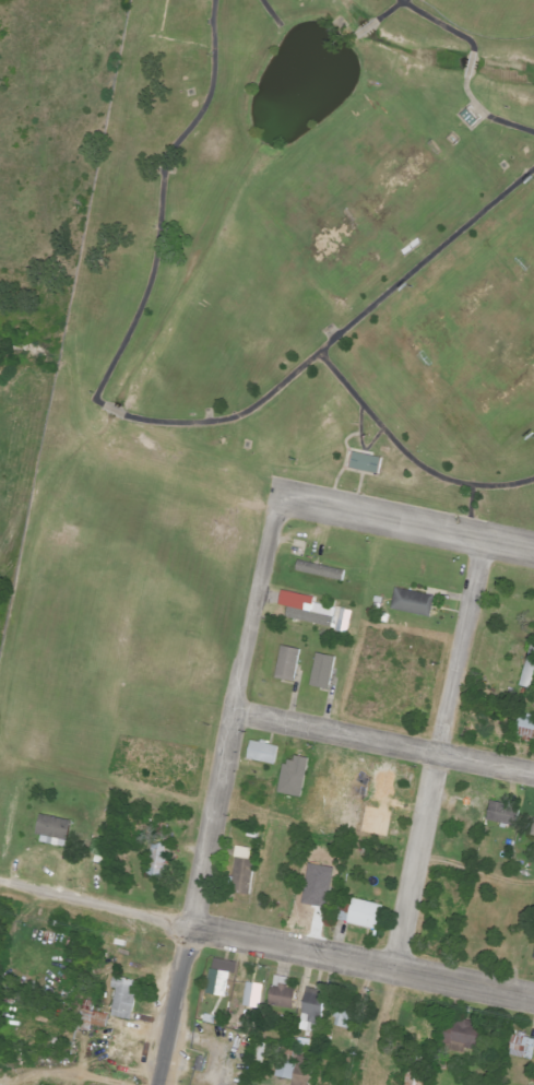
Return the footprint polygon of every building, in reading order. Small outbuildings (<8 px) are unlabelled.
[(349,452),(377,459),(373,473),(346,468),(349,452)] [(298,572),(346,583),(348,572),(301,561),(298,572)] [(437,595),(396,590),(394,612),(434,617),(437,595)] [(316,613),(292,608),(289,620),(350,632),(354,612),(317,604),(316,613)] [(278,678),(297,682),(304,651),(284,647),(278,678)] [(313,687),(333,690),(338,657),(318,654),(313,687)] [(521,717),(520,732),(533,733),(533,718),(521,717)] [(279,766),(283,747),(254,741),(250,761),(279,766)] [(305,798),(311,759),(294,756),(293,767),(284,765),(280,794),(305,798)] [(519,828),(524,809),(493,801),(489,820),(519,828)] [(69,849),(75,821),(45,815),(39,842),(69,849)] [(171,846),(153,844),(150,877),(168,879),(171,846)] [(254,850),(241,847),(234,893),(253,896),(259,861),(253,860),(254,850)] [(331,870),(314,869),(313,879),(309,879),(308,902),(322,902),(322,892),(326,892),(326,887),(330,887),(331,870)] [(351,925),(382,930),(386,905),(355,900),(351,925)] [(235,974),(214,969),(209,993),(229,998),(235,974)] [(141,981),(115,978),(114,989),(117,989),(114,1018),(136,1021),(141,981)] [(262,1010),(265,985),(249,983),(245,1008),(262,1010)] [(322,1034),(330,992),(308,988),(300,1030),(322,1034)] [(334,1025),(350,1030),(355,1014),(338,1009),(334,1025)] [(86,1028),(86,1025),(110,1026),(110,1013),(82,1012),(82,1028),(86,1028)] [(451,1018),(444,1042),(480,1051),(486,1027),(451,1018)] [(509,1056),(533,1061),(533,1058),(533,1038),(514,1034),(509,1056)] [(276,1078),(295,1080),(294,1084),(313,1084),(316,1059),(297,1057),(297,1062),(278,1060),(276,1078)] [(408,1070),(408,1084),(427,1084),(428,1071),(408,1070)]
